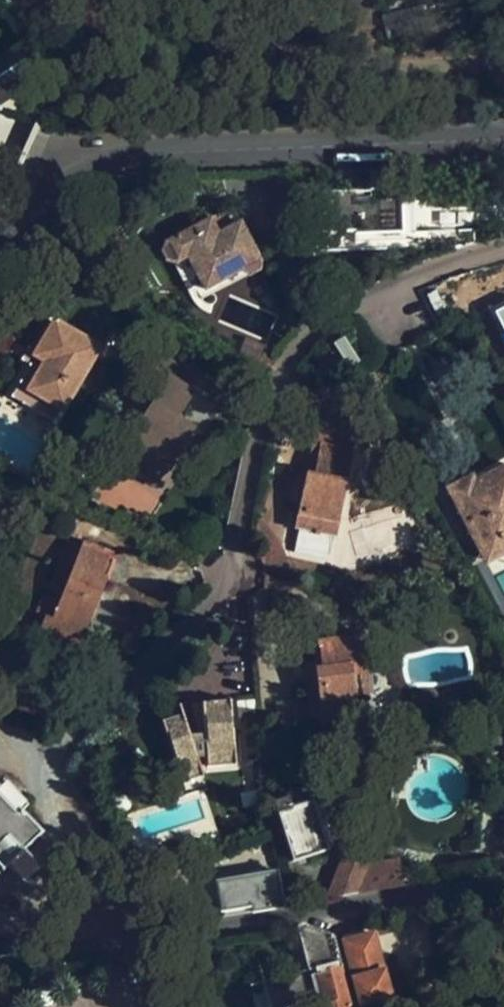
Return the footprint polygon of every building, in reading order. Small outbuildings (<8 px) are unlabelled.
[(382,15),(389,39),(463,19),(458,0),(439,0),(382,15)] [(413,187),(323,190),(324,213),(335,212),(336,231),(356,230),(356,235),(381,234),(382,242),(416,240),(413,187)] [(262,260),(241,220),(229,226),(220,210),(166,240),(168,244),(166,245),(164,250),(168,260),(174,261),(176,260),(187,281),(192,279),(195,284),(188,287),(193,297),(200,294),(222,281),(218,275),(240,263),(244,270),(251,274),(260,268),(262,260)] [(381,234),(356,235),(357,242),(382,242),(381,234)] [(204,300),(251,274),(244,270),(240,263),(218,275),(222,281),(200,294),(204,300)] [(491,314),(503,339),(503,308),(491,314)] [(99,346),(54,320),(36,351),(29,364),(11,395),(56,421),(99,346)] [(28,345),(20,358),(29,364),(36,351),(28,345)] [(271,375),(278,362),(265,356),(259,369),(271,375)] [(112,368),(99,360),(83,388),(96,395),(112,368)] [(192,393),(167,377),(139,419),(146,423),(124,456),(159,478),(181,445),(165,435),(192,393)] [(316,475),(308,473),(297,526),(301,527),(296,551),(331,558),(357,435),(317,427),(313,449),(321,451),(316,475)] [(313,449),(308,473),(316,475),(321,451),(313,449)] [(159,478),(124,456),(118,465),(153,487),(159,478)] [(449,486),(485,558),(503,548),(503,466),(486,475),(473,482),(469,475),(449,486)] [(483,469),(469,475),(473,482),(486,475),(483,469)] [(115,554),(83,541),(58,602),(42,595),(36,610),(45,614),(39,629),(78,645),(115,554)] [(304,674),(310,717),(345,712),(343,696),(357,694),(352,659),(364,658),(361,636),(355,637),(354,635),(312,641),(315,661),(317,672),(304,674)] [(352,659),(357,694),(369,693),(364,658),(352,659)] [(302,663),(304,674),(317,672),(315,661),(302,663)] [(204,701),(207,735),(194,736),(187,712),(166,718),(184,782),(206,776),(201,759),(208,757),(209,766),(237,763),(232,699),(204,701)] [(24,879),(39,866),(23,850),(42,830),(22,809),(28,802),(5,778),(0,782),(0,873),(10,864),(24,879)] [(289,796),(276,800),(294,860),(329,849),(314,799),(292,806),(289,796)] [(327,900),(355,895),(364,864),(344,858),(327,900)] [(364,864),(355,895),(401,887),(396,860),(364,864)] [(252,912),(285,907),(279,873),(217,884),(222,912),(224,911),(251,907),(252,911),(252,912)] [(252,911),(251,907),(224,911),(225,916),(252,911)] [(295,928),(307,970),(262,982),(269,1006),(290,1006),(310,1001),(312,1006),(348,1006),(328,937),(301,926),(295,928)] [(371,931),(343,939),(341,940),(359,1005),(389,997),(371,931)]
